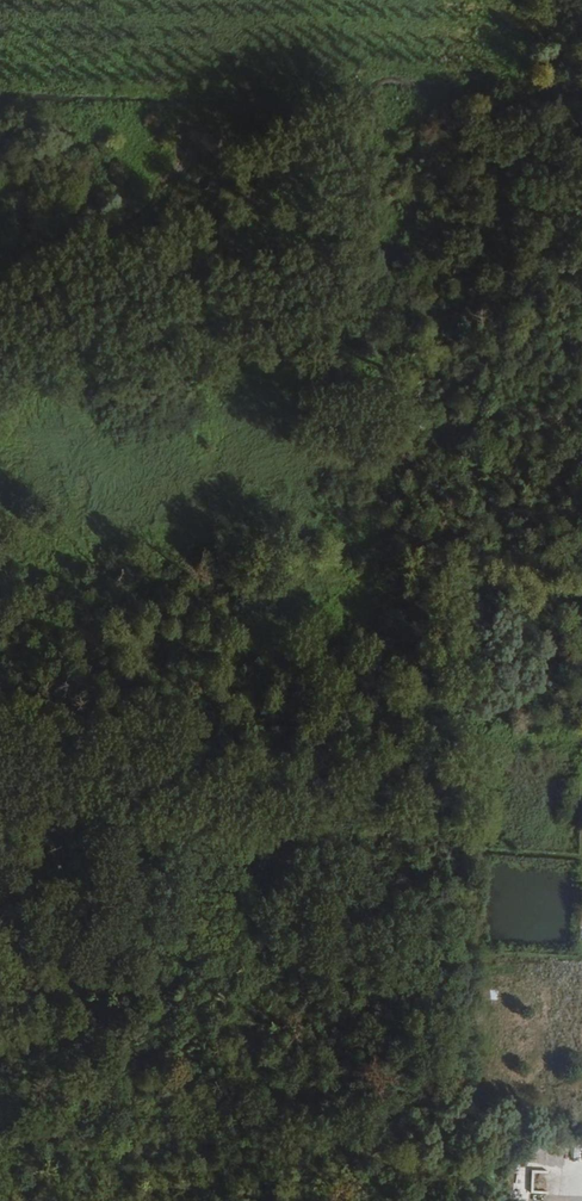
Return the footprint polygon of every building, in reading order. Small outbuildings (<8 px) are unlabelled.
[(541,1067),(540,1050),(525,1051),(525,1067),(541,1067)] [(551,1098),(550,1115),(568,1116),(569,1099),(551,1098)]
